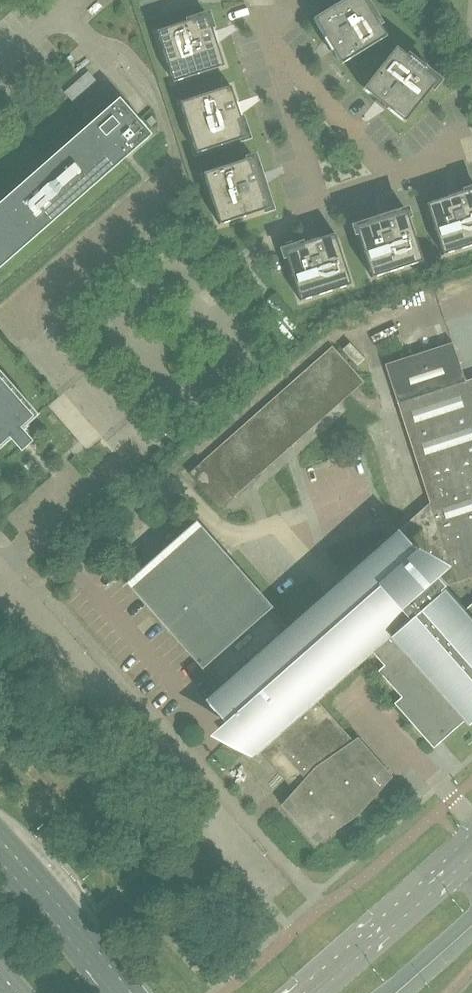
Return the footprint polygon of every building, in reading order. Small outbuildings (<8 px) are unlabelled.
[(330,51),(331,52),(332,51),(333,51),(341,64),(386,37),(364,0),(346,0),(314,19),(325,38),(324,38),(323,40),(330,51)] [(219,43),(215,30),(213,30),(208,15),(157,31),(173,82),(223,66),(223,67),(224,66),(217,44),(219,43)] [(363,89),(376,99),(374,101),(386,110),(387,109),(404,122),(437,81),(396,48),(363,89)] [(242,115),(242,114),(238,101),(236,102),(230,86),(229,86),(180,102),(196,154),(246,138),(247,138),(240,115),(242,115)] [(125,158),(131,152),(151,135),(119,99),(116,102),(92,123),(55,156),(0,204),(0,267),(125,158)] [(265,186),(261,173),(261,172),(259,173),(254,157),(252,158),(203,174),(220,225),(269,209),(270,209),(263,187),(265,186)] [(461,191),(448,195),(448,197),(426,204),(426,205),(427,205),(443,255),(471,246),(471,189),(462,192),(461,191)] [(356,228),(357,231),(372,278),(423,261),(407,212),(407,210),(391,216),(390,214),(376,218),(377,220),(355,227),(356,229),(356,228)] [(351,285),(336,238),(335,235),(336,235),(335,234),(319,239),(319,237),(305,241),(306,243),(283,251),(284,252),(300,301),(351,285)] [(465,381),(453,343),(386,364),(404,422),(430,502),(399,530),(446,585),(471,577),(471,379),(465,381)] [(363,381),(353,370),(332,347),(189,474),(199,485),(220,508),(224,505),(340,402),(349,394),(363,381)] [(12,438),(21,450),(26,446),(31,442),(32,441),(22,430),(36,414),(0,373),(0,448),(12,438)] [(197,521),(127,582),(169,631),(172,629),(223,684),(286,629),(237,572),(239,569),(197,521)] [(391,776),(358,738),(353,741),(322,706),(317,700),(372,652),(374,654),(377,657),(384,665),(379,670),(401,697),(394,703),(396,705),(404,714),(433,748),(442,740),(463,722),(467,726),(471,722),(471,604),(466,609),(446,585),(399,530),(341,581),(337,578),(324,589),(328,592),(286,629),(223,684),(222,686),(207,701),(235,734),(254,755),(259,750),(295,790),(282,805),(316,845),(358,815),(391,776)]
